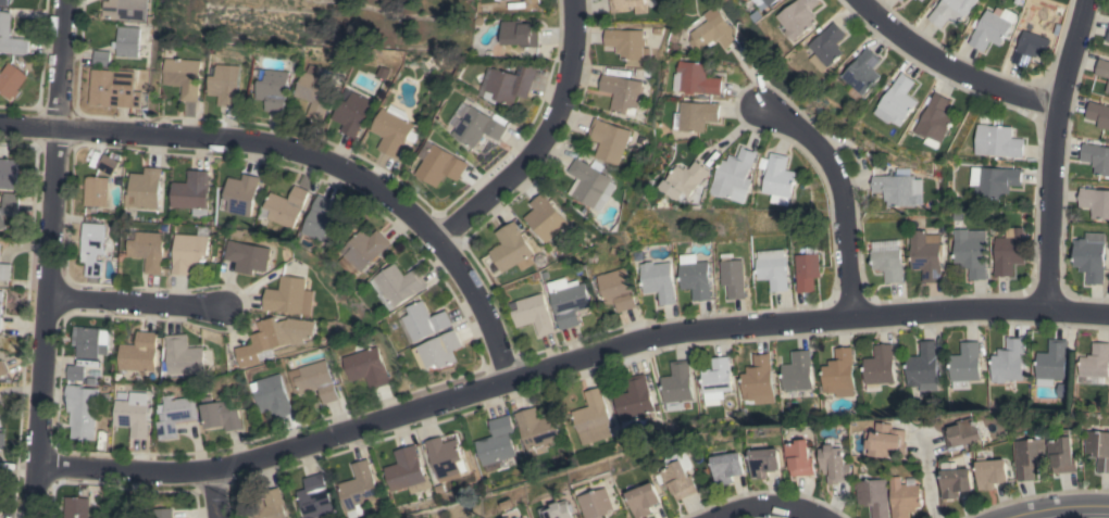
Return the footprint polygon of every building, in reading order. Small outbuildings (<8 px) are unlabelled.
[(102,17),(103,0),(109,1),(109,0),(146,0),(145,21),(116,20),(116,18),(102,17)] [(610,4),(609,0),(646,0),(646,3),(647,3),(648,12),(635,14),(635,7),(628,8),(628,11),(612,12),(611,4),(610,4)] [(764,11),(756,0),(779,0),(771,7),(771,5),(764,11)] [(780,16),(799,0),(820,0),(822,2),(812,10),(818,16),(813,20),(817,25),(796,41),(793,36),(792,37),(787,31),(789,29),(780,16)] [(937,5),(941,0),(978,0),(957,27),(947,20),(940,28),(926,17),(930,13),(937,4),(937,5)] [(725,49),(719,40),(715,42),(713,39),(697,51),(690,41),(695,38),(690,33),(696,28),(691,23),(701,15),(707,21),(702,14),(713,5),(718,12),(719,12),(728,24),(739,38),(725,49)] [(999,46),(989,41),(984,52),(969,43),(972,38),(971,38),(975,28),(971,26),(975,17),(981,21),(986,10),(999,16),(1004,8),(1017,14),(999,46)] [(12,52),(0,52),(0,11),(11,12),(9,38),(28,39),(27,54),(12,54),(12,52)] [(540,47),(523,47),(523,45),(504,45),(503,21),(523,20),(523,24),(539,23),(540,47)] [(824,72),(812,59),(818,53),(811,46),(823,34),(832,25),(835,22),(847,35),(838,43),(842,47),(839,48),(845,53),(824,72)] [(137,58),(115,56),(116,48),(111,48),(112,41),(116,41),(117,26),(139,27),(137,58)] [(621,60),(621,53),(615,53),(615,47),(605,47),(605,29),(620,29),(643,30),(643,39),(645,39),(645,46),(643,46),(643,47),(649,47),(649,59),(643,59),(643,60),(621,60)] [(1044,58),(1036,54),(1035,58),(1032,56),(1027,67),(1011,61),(1015,47),(1017,47),(1023,29),(1049,39),(1044,58)] [(864,96),(843,76),(859,58),(858,58),(863,51),(867,47),(882,59),(873,68),(882,76),(864,96)] [(92,65),(95,50),(110,51),(109,66),(92,65)] [(197,96),(198,96),(197,101),(180,100),(182,86),(163,84),(165,58),(200,61),(197,96)] [(1104,60),(1108,61),(1108,78),(1095,74),(1099,58),(1104,59),(1104,60)] [(722,94),(717,94),(710,93),(710,94),(703,93),(703,92),(696,92),(695,94),(686,94),(686,91),(680,91),(680,90),(674,89),(675,74),(677,74),(678,67),(680,67),(680,60),(683,60),(683,61),(709,63),(708,77),(722,78),(722,94)] [(294,96),(303,72),(306,72),(309,61),(319,65),(314,76),(335,84),(323,115),(324,116),(322,122),(307,116),(311,102),(294,96)] [(4,96),(0,93),(0,73),(9,62),(27,76),(17,89),(20,91),(15,98),(13,96),(11,99),(4,96)] [(527,99),(519,96),(515,105),(503,101),(501,106),(486,98),(488,91),(487,90),(487,89),(485,89),(486,87),(484,87),(489,67),(494,68),(516,75),(520,62),(537,67),(527,99)] [(237,106),(217,105),(217,96),(208,94),(208,91),(205,91),(207,76),(209,76),(209,75),(214,75),(215,64),(239,65),(237,106)] [(140,108),(117,106),(117,108),(111,108),(111,105),(89,104),(91,68),(135,72),(134,91),(141,91),(140,108)] [(288,72),(284,113),(265,111),(266,100),(257,99),(259,70),(264,70),(288,72)] [(902,126),(897,123),(896,124),(892,121),(889,123),(875,113),(894,86),(893,85),(901,72),(915,81),(907,93),(919,101),(902,126)] [(637,109),(636,109),(635,115),(610,111),(613,93),(599,90),(602,74),(641,81),(637,109)] [(331,118),(340,99),(347,102),(351,91),(373,102),(356,138),(340,130),(344,125),(331,118)] [(943,142),(942,142),(938,149),(926,142),(929,138),(915,131),(920,122),(921,122),(929,106),(933,97),(935,91),(950,100),(945,111),(949,113),(948,115),(955,118),(943,142)] [(1095,102),(1108,106),(1108,130),(1097,127),(1098,121),(1085,117),(1089,100),(1095,102)] [(719,122),(707,121),(706,132),(681,130),(682,113),(681,113),(682,101),(706,103),(706,102),(715,103),(715,102),(721,103),(719,122)] [(397,159),(377,149),(384,137),(371,130),(382,108),(391,113),(397,102),(407,108),(401,118),(413,125),(397,159)] [(499,141),(485,132),(476,149),(453,135),(459,127),(451,123),(456,115),(463,119),(464,117),(458,113),(464,102),(471,106),(472,105),(507,127),(499,141)] [(619,165),(595,156),(599,142),(586,138),(594,117),(600,119),(599,121),(630,130),(619,165)] [(1023,156),(1009,156),(1009,160),(1006,160),(1006,155),(986,154),(975,154),(977,124),(994,125),(994,117),(1000,117),(999,126),(1012,127),(1011,138),(1024,139),(1023,156)] [(458,181),(446,175),(438,188),(416,175),(425,160),(419,155),(428,140),(435,144),(435,143),(469,163),(458,181)] [(1097,146),(1108,147),(1108,176),(1093,174),(1094,167),(1092,167),(1092,163),(1080,161),(1082,143),(1087,143),(1087,144),(1097,146)] [(723,195),(723,197),(715,194),(715,192),(713,192),(724,159),(728,161),(731,154),(739,157),(743,146),(747,147),(747,149),(756,151),(756,150),(759,151),(753,169),(752,169),(750,177),(753,178),(752,182),(755,182),(751,192),(748,203),(723,195)] [(773,202),(775,194),(764,192),(769,174),(764,173),(765,167),(769,167),(771,160),(770,159),(771,152),(790,156),(787,169),(798,172),(792,205),(773,202)] [(111,175),(97,167),(104,153),(119,162),(111,175)] [(576,157),(611,178),(610,181),(616,186),(601,212),(595,207),(594,209),(572,194),(581,179),(568,172),(576,157)] [(16,189),(0,188),(0,158),(18,160),(16,189)] [(669,181),(681,165),(686,169),(688,166),(691,169),(698,160),(713,170),(710,175),(709,175),(693,198),(669,181)] [(975,191),(975,187),(970,186),(971,166),(1006,168),(1022,169),(1022,172),(1021,172),(1021,182),(1022,182),(1021,186),(1010,185),(1009,193),(1002,193),(1002,199),(975,198),(975,191)] [(144,174),(145,167),(161,168),(158,209),(135,206),(135,205),(128,204),(128,200),(129,200),(130,194),(129,194),(130,173),(144,174)] [(187,182),(188,169),(209,170),(208,175),(210,175),(207,216),(192,215),(192,209),(171,206),(173,181),(187,182)] [(227,212),(227,211),(220,209),(223,198),(225,199),(225,197),(223,195),(224,191),(226,191),(228,177),(241,180),(242,174),(259,177),(250,216),(227,212)] [(922,193),(918,193),(918,200),(917,200),(917,206),(912,206),(912,205),(887,206),(887,201),(885,201),(884,192),(872,192),(872,176),(887,176),(913,175),(914,179),(922,179),(922,193)] [(109,177),(108,195),(109,195),(108,206),(83,205),(85,176),(109,177)] [(309,191),(307,195),(308,197),(294,229),(270,218),(260,219),(263,205),(265,206),(272,192),(289,199),(296,185),(309,191)] [(1093,189),(1108,190),(1108,219),(1091,218),(1091,207),(1077,206),(1079,200),(1077,200),(1077,195),(1079,195),(1079,188),(1084,188),(1084,189),(1087,189),(1087,188),(1093,189)] [(7,226),(0,228),(0,207),(2,206),(2,195),(3,195),(3,192),(15,192),(15,195),(18,197),(17,216),(2,215),(7,226)] [(534,209),(528,203),(541,192),(546,197),(545,197),(568,224),(550,239),(550,238),(546,242),(523,217),(534,209)] [(319,194),(337,202),(333,213),(342,217),(336,231),(337,232),(332,245),(302,232),(319,194)] [(501,243),(495,232),(513,220),(516,225),(516,226),(533,253),(529,256),(534,263),(521,270),(516,264),(502,273),(489,251),(501,243)] [(83,223),(104,224),(102,254),(97,253),(97,261),(102,261),(101,277),(85,276),(86,262),(80,262),(83,223)] [(357,279),(340,262),(354,248),(350,243),(364,229),(372,237),(378,229),(392,243),(357,279)] [(161,268),(162,268),(161,275),(145,273),(146,257),(127,256),(129,230),(163,233),(161,268)] [(910,244),(910,230),(925,230),(925,242),(939,242),(940,275),(942,282),(922,282),(922,268),(911,268),(910,244)] [(954,230),(967,230),(984,230),(984,270),(986,270),(986,279),(969,279),(969,267),(961,267),(961,262),(955,262),(955,239),(954,239),(954,236),(954,230)] [(1102,266),(1104,266),(1102,285),(1087,283),(1087,271),(1079,271),(1079,266),(1072,266),(1074,239),(1080,240),(1080,239),(1084,239),(1085,232),(1105,233),(1102,266)] [(175,233),(209,236),(208,255),(203,255),(202,269),(189,268),(189,275),(172,274),(172,268),(173,268),(175,233)] [(1023,237),(1023,263),(1012,263),(1012,276),(994,276),(994,271),(995,271),(995,237),(1023,237)] [(228,240),(234,241),(234,242),(270,249),(265,271),(254,269),(253,275),(235,271),(236,262),(224,260),(228,240)] [(897,240),(898,248),(900,248),(901,276),(902,276),(904,281),(885,282),(884,270),(880,270),(880,269),(872,269),(871,249),(872,249),(872,241),(897,240)] [(783,249),(783,256),(785,256),(785,273),(786,271),(788,290),(770,291),(770,279),(764,279),(764,278),(757,278),(756,258),(757,258),(757,251),(783,249)] [(677,254),(695,253),(695,262),(707,261),(707,269),(709,269),(709,273),(708,274),(709,291),(710,291),(710,300),(693,301),(691,289),(680,289),(677,254)] [(719,261),(721,261),(721,257),(720,257),(720,254),(731,253),(732,260),(742,260),(744,291),(745,291),(745,299),(728,300),(727,285),(720,286),(720,279),(719,261)] [(795,255),(818,253),(820,277),(813,278),(814,291),(797,293),(796,287),(797,287),(795,255)] [(639,267),(638,267),(638,264),(645,263),(645,262),(651,261),(651,264),(669,262),(674,298),(675,298),(675,303),(659,305),(657,291),(643,293),(639,267)] [(11,280),(0,279),(0,263),(12,264),(11,280)] [(397,263),(406,276),(416,268),(429,286),(424,290),(423,289),(397,307),(397,306),(392,311),(381,294),(383,293),(374,280),(377,278),(376,278),(397,263)] [(602,274),(602,275),(624,267),(636,306),(618,313),(615,303),(606,305),(596,276),(602,274)] [(278,289),(279,276),(304,278),(303,290),(312,291),(310,315),(273,311),(273,309),(269,309),(269,311),(263,309),(265,288),(278,289)] [(549,293),(550,293),(546,282),(564,277),(566,282),(577,279),(578,285),(584,282),(591,306),(576,312),(580,324),(561,330),(549,293)] [(512,312),(519,309),(516,301),(541,293),(552,326),(553,326),(556,331),(539,337),(534,321),(516,328),(512,312)] [(416,342),(404,317),(412,314),(409,307),(425,300),(433,317),(447,311),(453,325),(416,342)] [(252,343),(250,334),(260,332),(257,321),(276,316),(277,321),(287,319),(288,318),(314,321),(312,340),(302,338),(303,341),(291,345),(291,343),(272,349),(274,356),(260,361),(260,363),(241,368),(236,348),(252,343)] [(73,327),(100,328),(100,329),(109,330),(108,354),(98,354),(98,358),(76,357),(77,344),(72,344),(73,327)] [(456,329),(463,346),(454,352),(458,361),(440,369),(438,364),(424,370),(413,349),(456,329)] [(121,344),(136,344),(137,331),(158,332),(155,371),(147,371),(147,379),(133,378),(133,369),(120,369),(121,344)] [(187,333),(188,348),(203,346),(204,371),(169,375),(166,342),(165,342),(165,336),(187,333)] [(993,355),(998,355),(998,349),(1006,349),(1007,337),(1022,337),(1022,380),(1014,380),(1014,388),(1017,390),(1012,393),(1010,391),(1004,391),(1004,383),(993,383),(993,382),(992,382),(993,355)] [(1037,352),(1048,353),(1049,339),(1067,340),(1066,379),(1054,379),(1052,387),(1036,386),(1037,352)] [(920,355),(920,341),(936,340),(937,382),(936,382),(936,390),(919,391),(919,387),(907,387),(906,356),(920,355)] [(979,341),(980,380),(968,380),(968,389),(952,389),(952,381),(950,381),(949,355),(960,354),(960,342),(979,341)] [(1092,342),(1108,343),(1108,349),(1108,377),(1080,376),(1080,356),(1087,356),(1087,354),(1092,354),(1092,342)] [(863,358),(875,357),(874,345),(892,344),(894,382),(880,383),(880,390),(867,391),(867,383),(865,383),(863,358)] [(377,345),(388,377),(389,377),(391,382),(371,390),(366,377),(352,381),(345,357),(377,345)] [(835,361),(835,348),(851,346),(853,396),(837,396),(837,392),(820,393),(820,384),(823,384),(822,366),(827,366),(826,361),(835,361)] [(783,391),(782,365),(792,364),(792,351),(810,350),(812,389),(783,391)] [(755,404),(755,403),(744,403),(744,401),(743,401),(740,374),(746,374),(745,366),(753,366),(752,354),(756,353),(756,355),(767,354),(767,352),(770,352),(770,358),(771,370),(773,403),(755,404)] [(728,356),(732,391),(722,392),(723,399),(719,399),(720,405),(705,406),(703,393),(702,393),(700,370),(712,369),(711,358),(728,356)] [(9,372),(0,376),(0,360),(2,359),(9,372)] [(301,368),(301,367),(327,359),(339,399),(325,404),(320,389),(301,394),(300,391),(297,393),(290,371),(301,368)] [(682,401),(683,408),(665,410),(664,402),(663,403),(660,376),(671,375),(670,362),(688,359),(689,366),(688,366),(691,400),(682,401)] [(67,365),(84,366),(83,381),(66,380),(67,365)] [(282,374),(294,413),(275,418),(272,408),(263,412),(257,393),(262,391),(259,381),(282,374)] [(613,395),(627,392),(624,378),(644,374),(653,410),(619,419),(613,395)] [(94,439),(70,438),(71,426),(68,426),(70,412),(66,412),(67,401),(65,401),(66,384),(84,386),(84,388),(99,389),(98,399),(100,400),(100,409),(96,409),(94,439)] [(581,445),(571,412),(588,406),(584,392),(600,387),(601,392),(611,426),(608,427),(611,437),(581,445)] [(129,401),(130,392),(148,393),(148,405),(149,405),(148,421),(147,439),(130,439),(130,426),(128,426),(128,427),(116,427),(116,426),(113,426),(113,418),(115,418),(115,400),(129,401)] [(197,412),(198,412),(199,419),(176,421),(178,438),(160,440),(157,415),(166,414),(164,395),(174,394),(175,399),(195,396),(197,412)] [(203,404),(232,400),(232,406),(239,405),(240,418),(241,418),(244,429),(226,431),(225,426),(207,429),(203,404)] [(516,419),(515,419),(514,414),(535,407),(539,419),(553,415),(560,439),(543,444),(545,451),(529,456),(527,450),(526,450),(516,419)] [(493,435),(488,420),(509,415),(514,433),(509,434),(515,455),(497,462),(499,468),(486,472),(484,466),(483,466),(475,441),(493,435)] [(943,430),(958,426),(957,421),(972,417),(973,421),(982,419),(985,429),(987,428),(989,435),(983,438),(985,442),(949,452),(943,430)] [(906,443),(909,443),(908,454),(897,453),(897,456),(890,456),(890,458),(871,456),(872,447),(865,446),(868,431),(874,432),(875,431),(877,431),(880,421),(895,424),(894,428),(908,430),(906,443)] [(1051,473),(1049,441),(1051,441),(1050,432),(1061,431),(1061,430),(1070,429),(1071,437),(1073,437),(1074,454),(1077,454),(1079,471),(1051,473)] [(1088,430),(1108,432),(1108,472),(1098,471),(1099,457),(1092,456),(1092,453),(1086,453),(1088,430)] [(439,482),(438,479),(437,480),(425,441),(440,435),(443,443),(445,442),(443,437),(456,433),(457,437),(453,438),(457,447),(458,447),(461,458),(462,457),(466,470),(460,472),(461,476),(439,482)] [(821,448),(828,448),(827,439),(836,438),(836,444),(846,444),(847,464),(851,463),(853,480),(839,481),(840,483),(830,484),(828,475),(825,475),(824,468),(823,468),(821,448)] [(786,444),(798,443),(798,440),(810,439),(811,457),(814,457),(815,475),(792,477),(790,460),(787,460),(786,444)] [(1015,441),(1046,439),(1048,465),(1034,466),(1035,480),(1019,481),(1015,441)] [(415,444),(416,450),(415,450),(423,472),(426,471),(432,488),(410,494),(408,487),(390,492),(384,467),(398,463),(395,451),(415,444)] [(780,447),(782,469),(778,470),(769,471),(769,477),(768,477),(768,478),(759,478),(752,478),(750,451),(780,447)] [(743,452),(746,475),(733,477),(734,482),(732,482),(733,483),(718,487),(713,457),(743,452)] [(354,505),(356,508),(345,511),(338,490),(340,489),(339,483),(356,478),(351,464),(367,458),(370,464),(369,464),(378,497),(354,505)] [(677,501),(672,485),(668,488),(666,482),(662,471),(673,467),(672,464),(683,459),(690,476),(693,475),(699,492),(677,501)] [(1007,467),(1008,467),(1009,480),(1006,480),(1007,483),(995,483),(996,489),(995,489),(995,490),(986,490),(986,489),(980,490),(977,462),(1007,459),(1007,467)] [(943,470),(942,464),(958,463),(958,469),(971,468),(973,491),(960,491),(960,496),(958,496),(959,498),(944,500),(942,470),(943,470)] [(334,513),(315,517),(304,517),(298,497),(299,497),(297,491),(307,488),(303,478),(322,472),(334,513)] [(910,511),(910,517),(893,517),(893,507),(892,487),(900,485),(900,484),(907,483),(907,478),(917,478),(917,484),(921,484),(922,507),(915,507),(915,511),(910,511)] [(886,479),(889,517),(872,517),(871,506),(865,506),(865,503),(858,504),(857,481),(886,479)] [(644,517),(641,517),(638,517),(630,498),(627,493),(655,482),(663,502),(657,504),(657,505),(651,508),(653,513),(651,514),(644,517)] [(282,506),(285,517),(249,517),(248,515),(247,515),(244,504),(262,498),(264,506),(265,505),(261,492),(277,487),(284,506),(282,506)] [(603,516),(604,517),(587,517),(580,496),(608,488),(615,508),(610,510),(610,513),(603,516)] [(89,497),(88,517),(64,517),(65,496),(89,497)] [(568,500),(574,517),(543,517),(540,509),(568,500)] [(173,507),(174,517),(154,517),(153,508),(173,507)] [(521,507),(523,517),(506,517),(506,514),(511,511),(516,509),(516,508),(521,507)]
